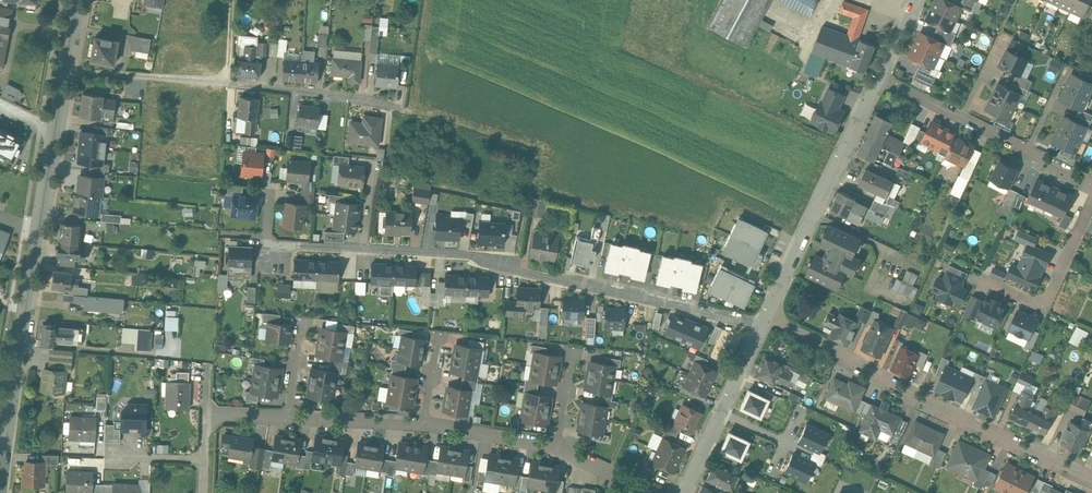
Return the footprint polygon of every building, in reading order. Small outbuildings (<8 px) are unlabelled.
[(7,8),(8,0),(0,0),(0,7),(7,8)] [(26,1),(26,9),(36,10),(37,2),(38,0),(13,0),(26,1)] [(708,25),(746,45),(770,0),(721,0),(708,25)] [(800,0),(776,0),(809,17),(814,8),(800,0)] [(947,0),(936,0),(932,8),(956,19),(962,7),(960,6),(947,0)] [(963,0),(960,6),(962,7),(971,12),(974,6),(963,0)] [(1060,4),(1072,9),(1076,0),(1062,0),(1060,4)] [(1072,9),(1084,15),(1089,5),(1091,0),(1076,0),(1072,9)] [(868,10),(844,1),(840,12),(854,17),(847,35),(858,39),(868,10)] [(1089,5),(1084,15),(1083,16),(1089,19),(1091,13),(1091,6),(1089,5)] [(2,65),(10,27),(8,27),(11,9),(7,8),(0,7),(0,65),(2,65)] [(956,19),(932,8),(926,20),(938,26),(950,31),(956,19)] [(279,18),(269,17),(268,28),(278,28),(279,18)] [(387,18),(380,18),(379,33),(386,34),(387,18)] [(372,25),(365,24),(363,40),(371,41),(372,36),(372,25)] [(329,26),(322,25),(319,33),(328,34),(329,26)] [(847,35),(822,26),(804,72),(816,76),(825,57),(851,66),(861,40),(858,39),(847,35)] [(950,31),(938,26),(936,32),(947,37),(950,31)] [(933,37),(921,32),(915,44),(939,55),(945,43),(933,37)] [(947,37),(936,32),(933,37),(945,43),(947,37)] [(328,34),(319,33),(317,46),(326,47),(328,34)] [(151,39),(135,36),(132,50),(148,53),(151,39)] [(379,37),(372,36),(371,41),(370,59),(377,59),(379,37)] [(110,38),(103,37),(102,38),(95,37),(94,43),(93,45),(92,44),(91,54),(93,54),(92,61),(113,65),(114,56),(116,56),(117,45),(116,45),(117,41),(109,40),(110,38)] [(287,40),(278,39),(277,56),(283,57),(284,52),(286,52),(287,40)] [(875,45),(861,40),(851,66),(865,71),(875,45)] [(269,42),(257,41),(257,46),(263,47),(262,55),(268,55),(269,42)] [(939,55),(915,44),(909,56),(921,62),(933,68),(939,55)] [(257,46),(245,45),(244,58),(238,58),(237,75),(259,77),(261,60),(256,59),(256,54),(262,55),(263,47),(257,46)] [(1027,59),(1008,50),(1000,66),(1017,74),(1020,75),(1027,59)] [(361,61),(333,58),(332,74),(350,76),(349,81),(359,82),(361,61)] [(1053,58),(1048,69),(1057,73),(1062,63),(1053,58)] [(302,61),(285,59),(283,79),(300,81),(302,61)] [(319,62),(302,61),(300,81),(317,82),(319,62)] [(398,63),(387,62),(387,65),(378,64),(376,84),(387,85),(387,84),(397,85),(398,74),(397,74),(398,63)] [(933,68),(921,62),(918,68),(930,74),(930,73),(933,68)] [(930,74),(918,68),(913,79),(931,87),(936,76),(930,73),(930,74)] [(1085,72),(1082,78),(1091,83),(1091,76),(1085,72)] [(1032,81),(1020,75),(1017,74),(1012,83),(1028,90),(1032,81)] [(1072,74),(1066,87),(1088,97),(1091,88),(1091,83),(1082,78),(1072,74)] [(9,82),(3,94),(17,100),(22,88),(9,82)] [(1010,88),(999,83),(993,96),(1015,107),(1021,94),(1010,88)] [(1028,90),(1012,83),(1010,88),(1021,94),(1026,96),(1028,90)] [(1088,97),(1066,87),(1060,99),(1080,109),(1082,110),(1088,97)] [(844,95),(831,89),(829,88),(823,102),(838,109),(844,95)] [(103,95),(84,93),(81,115),(100,118),(100,114),(103,97),(103,95)] [(258,97),(239,96),(237,117),(246,118),(255,119),(256,119),(258,97)] [(1015,107),(993,96),(987,109),(999,115),(1009,120),(1009,119),(1015,107)] [(116,99),(103,97),(100,114),(114,116),(116,99)] [(823,102),(822,101),(812,121),(820,124),(819,125),(827,129),(828,128),(835,131),(844,112),(838,109),(823,102)] [(805,103),(801,114),(812,118),(816,106),(805,103)] [(319,108),(300,105),(297,123),(306,124),(306,127),(317,128),(319,108)] [(1080,109),(1078,115),(1091,121),(1091,120),(1091,114),(1082,110),(1080,109)] [(892,122),(876,114),(865,138),(897,153),(900,155),(905,144),(886,135),(888,131),(889,132),(890,130),(889,130),(892,122)] [(1009,120),(999,115),(996,121),(1012,128),(1015,122),(1009,119),(1009,120)] [(1091,121),(1078,115),(1075,121),(1087,126),(1089,127),(1091,121)] [(1075,121),(1065,116),(1059,129),(1081,139),(1087,126),(1075,121)] [(370,124),(351,122),(348,141),(377,145),(381,118),(370,117),(370,124)] [(255,119),(246,118),(245,133),(254,133),(255,119)] [(934,147),(944,127),(932,121),(926,132),(922,141),(923,141),(934,147)] [(912,123),(904,141),(912,145),(914,141),(920,129),(921,127),(912,123)] [(944,127),(934,147),(946,153),(947,153),(954,138),(956,133),(944,127)] [(13,161),(17,153),(18,154),(21,148),(20,147),(24,140),(4,130),(4,129),(3,131),(0,129),(0,154),(13,161)] [(926,132),(920,129),(914,141),(921,144),(923,141),(922,141),(926,132)] [(1081,139),(1059,129),(1053,142),(1063,146),(1075,152),(1081,139)] [(81,131),(80,146),(105,149),(107,133),(81,131)] [(295,136),(287,135),(286,146),(293,147),(295,136)] [(251,138),(241,137),(240,145),(250,146),(251,138)] [(897,153),(865,138),(864,139),(865,140),(859,153),(874,160),(875,157),(891,165),(897,153)] [(974,148),(954,138),(947,153),(946,153),(945,156),(965,165),(974,148)] [(80,146),(78,162),(103,165),(105,149),(80,146)] [(1075,152),(1063,146),(1060,152),(1074,159),(1077,153),(1075,152)] [(274,149),(267,148),(266,158),(273,159),(274,149)] [(385,149),(377,148),(376,159),(384,160),(385,149)] [(247,152),(244,152),(242,174),(261,176),(263,154),(256,153),(247,152)] [(349,157),(334,155),(333,165),(340,166),(341,165),(348,166),(349,157)] [(310,163),(289,160),(288,168),(287,179),(302,180),(308,181),(308,180),(310,163)] [(1017,170),(1000,161),(991,179),(1008,188),(1017,170)] [(348,166),(341,165),(340,166),(339,183),(362,186),(364,168),(348,166)] [(280,178),(287,179),(288,168),(281,167),(280,178)] [(910,174),(899,169),(897,173),(908,179),(910,174)] [(972,174),(963,169),(960,176),(969,180),(972,174)] [(108,172),(93,170),(92,177),(103,178),(108,178),(108,172)] [(893,182),(866,170),(859,184),(878,193),(886,197),(887,195),(893,182)] [(908,179),(897,173),(894,178),(906,184),(908,179)] [(92,177),(79,175),(78,194),(99,196),(102,196),(103,178),(92,177)] [(969,180),(960,176),(952,193),(956,195),(961,198),(969,180)] [(1073,196),(1058,188),(1053,186),(1052,186),(1037,179),(1027,199),(1038,204),(1039,201),(1046,205),(1045,209),(1046,209),(1047,205),(1055,209),(1053,211),(1063,216),(1065,214),(1073,196)] [(308,181),(302,180),(301,191),(314,193),(315,181),(308,180),(308,181)] [(243,186),(224,184),(223,193),(234,194),(234,193),(242,194),(243,186)] [(431,191),(413,188),(411,200),(429,203),(431,191)] [(1018,193),(1010,189),(1004,202),(1012,206),(1018,193)] [(314,193),(301,191),(300,204),(305,204),(305,205),(313,206),(314,193)] [(856,199),(840,192),(831,209),(860,223),(867,208),(855,202),(856,199)] [(242,194),(234,193),(234,194),(231,215),(255,218),(258,196),(242,194)] [(894,198),(887,195),(886,197),(878,193),(876,198),(890,205),(894,198)] [(1019,193),(1013,206),(1020,209),(1026,196),(1019,193)] [(78,194),(75,194),(74,208),(81,209),(81,212),(97,214),(99,196),(78,194)] [(345,196),(329,194),(329,201),(337,202),(344,202),(345,196)] [(531,197),(528,215),(537,217),(540,199),(531,197)] [(890,205),(876,198),(870,209),(885,216),(890,205)] [(548,201),(540,199),(537,217),(545,218),(548,201)] [(300,204),(286,202),(284,224),(286,226),(291,227),(293,229),(298,230),(301,228),(302,217),(304,215),(305,205),(305,204),(300,204)] [(344,202),(337,202),(336,215),(358,217),(359,204),(344,202)] [(411,214),(386,211),(384,234),(385,234),(385,233),(393,234),(393,235),(395,235),(395,232),(409,234),(411,214)] [(474,213),(466,212),(463,224),(472,226),(474,213)] [(121,215),(102,213),(101,221),(104,221),(121,223),(121,215)] [(450,218),(437,217),(437,214),(436,213),(434,237),(458,238),(460,219),(459,219),(459,222),(450,221),(450,218)] [(1071,217),(1065,214),(1063,216),(1059,226),(1065,229),(1071,217)] [(358,217),(336,215),(335,228),(356,230),(358,217)] [(103,234),(104,221),(101,221),(95,220),(94,233),(103,234)] [(742,220),(740,225),(736,223),(725,246),(729,248),(727,253),(752,265),(758,252),(768,232),(763,230),(742,220)] [(490,223),(480,222),(478,242),(489,243),(489,241),(504,242),(505,224),(504,223),(504,224),(490,223)] [(82,225),(61,224),(60,241),(80,243),(82,225)] [(115,224),(107,224),(107,233),(114,234),(115,224)] [(286,226),(284,224),(281,227),(285,233),(293,233),(293,229),(291,227),(286,226)] [(780,231),(772,227),(766,224),(763,230),(768,232),(777,236),(780,231)] [(829,247),(824,259),(816,255),(807,273),(838,287),(846,270),(853,274),(857,266),(854,265),(856,260),(859,261),(860,260),(852,256),(860,240),(829,225),(821,243),(829,247)] [(590,239),(576,236),(570,263),(590,267),(592,259),(594,259),(596,250),(594,249),(596,241),(598,242),(601,228),(593,226),(590,239)] [(1016,238),(1037,246),(1041,236),(1020,228),(1016,238)] [(344,232),(325,231),(324,241),(344,242),(344,232)] [(548,236),(534,234),(530,256),(541,258),(541,257),(553,259),(553,260),(554,260),(559,235),(549,234),(548,236)] [(80,243),(60,241),(58,257),(60,258),(75,259),(84,260),(85,250),(80,249),(80,243)] [(611,243),(604,242),(601,255),(608,256),(611,243)] [(623,246),(611,243),(608,256),(605,269),(617,272),(623,244),(623,246)] [(638,248),(623,244),(617,272),(618,270),(632,273),(631,275),(638,248)] [(1051,254),(1029,244),(1019,267),(1013,264),(1008,275),(1036,288),(1040,277),(1039,276),(1045,264),(1046,265),(1051,254)] [(253,247),(229,246),(228,275),(228,279),(245,279),(245,277),(251,278),(253,247)] [(650,252),(638,249),(638,248),(631,275),(643,278),(646,265),(647,265),(650,252)] [(656,254),(650,252),(647,265),(653,267),(656,254)] [(758,252),(752,265),(756,267),(757,265),(762,254),(758,252)] [(662,255),(656,254),(653,267),(659,268),(662,255)] [(674,258),(662,255),(659,268),(660,268),(657,281),(669,284),(675,256),(674,258)] [(689,259),(675,256),(669,284),(669,282),(683,285),(683,287),(689,261),(689,259)] [(75,259),(60,258),(60,265),(75,266),(75,259)] [(195,275),(205,275),(206,258),(195,258),(195,275)] [(317,261),(305,260),(295,259),(294,278),(295,279),(295,278),(304,278),(304,279),(316,280),(317,261)] [(330,261),(330,262),(317,261),(316,280),(328,280),(329,280),(338,280),(338,281),(339,262),(330,261)] [(701,264),(689,261),(683,287),(695,290),(698,277),(701,264)] [(394,265),(382,265),(382,264),(372,263),(371,282),(372,283),(372,282),(381,282),(381,283),(393,284),(394,265)] [(707,266),(701,264),(698,277),(704,279),(707,266)] [(407,266),(394,265),(393,284),(405,284),(406,284),(415,284),(415,285),(416,266),(407,265),(407,266)] [(755,281),(721,265),(711,285),(716,288),(714,292),(738,303),(740,299),(745,301),(755,281)] [(968,273),(950,265),(948,270),(947,270),(946,272),(963,280),(964,281),(968,273)] [(1007,272),(994,267),(990,275),(1003,280),(1007,272)] [(71,272),(53,270),(51,288),(70,290),(70,285),(71,278),(71,272)] [(913,272),(908,270),(903,281),(908,283),(913,272)] [(913,272),(908,283),(913,286),(918,275),(913,272)] [(963,280),(946,272),(943,280),(938,277),(932,290),(940,293),(938,297),(952,303),(954,299),(961,303),(967,290),(959,287),(963,280)] [(145,273),(133,273),(133,284),(145,284),(145,273)] [(467,276),(454,276),(455,275),(445,274),(444,293),(445,293),(454,293),(454,294),(466,295),(467,276)] [(228,275),(219,275),(218,292),(224,292),(229,289),(227,286),(228,279),(228,275)] [(489,277),(480,276),(480,277),(467,276),(466,295),(478,295),(488,295),(487,296),(488,296),(489,277)] [(80,279),(71,278),(70,285),(79,286),(80,279)] [(892,289),(898,292),(903,281),(897,278),(892,289)] [(366,282),(355,281),(355,294),(365,294),(366,282)] [(908,283),(903,281),(898,292),(903,294),(908,283)] [(291,284),(279,283),(278,296),(291,297),(291,284)] [(908,283),(903,294),(908,297),(913,286),(908,283)] [(430,285),(423,285),(422,305),(429,305),(430,285)] [(913,286),(908,297),(914,299),(919,288),(913,286)] [(256,287),(249,287),(248,301),(255,302),(256,287)] [(534,303),(533,307),(539,307),(540,289),(518,287),(517,302),(534,303)] [(124,300),(85,296),(74,295),(73,301),(84,302),(84,309),(114,311),(114,315),(119,315),(120,312),(123,312),(123,311),(124,311),(124,310),(123,309),(124,300)] [(984,301),(972,296),(964,313),(976,319),(977,318),(976,317),(984,301)] [(585,299),(563,298),(562,316),(584,318),(585,299)] [(991,300),(985,298),(984,301),(976,317),(977,318),(996,327),(1005,307),(998,303),(998,301),(992,298),(991,300)] [(534,303),(517,302),(507,301),(506,314),(533,315),(533,307),(534,303)] [(915,303),(913,310),(922,312),(924,305),(915,303)] [(873,311),(862,306),(857,316),(861,317),(860,320),(867,323),(868,321),(873,311)] [(901,310),(894,306),(891,312),(898,316),(901,310)] [(548,308),(541,307),(539,337),(546,338),(548,308)] [(624,308),(606,307),(605,315),(604,315),(604,327),(624,328),(624,308)] [(166,309),(166,329),(179,329),(180,315),(176,315),(176,309),(166,309)] [(902,309),(895,325),(901,328),(908,312),(902,309)] [(656,310),(654,327),(661,328),(663,311),(656,310)] [(1038,319),(1018,310),(1009,329),(1029,338),(1033,329),(1038,319)] [(893,328),(877,321),(880,314),(873,311),(868,321),(874,324),(863,348),(881,356),(893,328)] [(281,314),(263,313),(262,322),(269,322),(280,323),(281,314)] [(844,319),(830,313),(825,324),(835,328),(831,336),(844,342),(847,336),(852,338),(859,322),(845,316),(844,319)] [(917,317),(908,313),(904,324),(913,328),(917,317)] [(672,315),(665,332),(683,340),(691,321),(690,323),(672,315)] [(926,321),(918,318),(914,327),(923,330),(926,321)] [(707,328),(691,321),(683,340),(699,347),(707,328)] [(280,323),(269,322),(267,339),(289,342),(291,324),(280,323)] [(596,322),(587,322),(586,336),(595,337),(596,322)] [(58,325),(44,323),(42,342),(56,343),(56,342),(81,344),(83,328),(58,326),(58,325)] [(355,326),(337,323),(336,330),(346,331),(346,332),(354,333),(355,326)] [(717,342),(722,326),(715,324),(711,340),(717,342)] [(1087,336),(1090,330),(1078,325),(1070,340),(1080,345),(1084,335),(1087,336)] [(138,328),(123,327),(122,337),(137,339),(138,328)] [(336,330),(322,327),(320,341),(343,345),(346,332),(346,331),(336,330)] [(152,329),(138,328),(137,339),(136,350),(151,351),(152,329)] [(414,331),(399,328),(398,335),(403,335),(413,337),(414,331)] [(1040,332),(1033,329),(1029,338),(1024,347),(1031,350),(1040,332)] [(163,331),(155,330),(155,347),(163,347),(163,331)] [(413,337),(403,335),(401,348),(423,351),(425,339),(413,337)] [(484,342),(469,339),(468,346),(480,348),(483,348),(484,342)] [(343,345),(320,341),(317,355),(331,358),(341,359),(343,345)] [(468,346),(456,344),(454,358),(478,362),(480,348),(468,346)] [(547,347),(532,344),(531,351),(536,352),(546,353),(547,347)] [(918,354),(902,347),(892,369),(909,377),(915,363),(919,354),(918,354)] [(423,351),(401,348),(399,360),(407,362),(421,364),(423,351)] [(72,350),(53,349),(53,356),(71,357),(72,350)] [(808,350),(800,366),(812,371),(819,356),(808,350)] [(927,354),(920,351),(918,354),(919,354),(915,363),(922,366),(927,354)] [(546,353),(536,352),(534,366),(557,370),(560,356),(546,353)] [(1043,357),(1033,353),(1030,358),(1040,362),(1043,357)] [(708,359),(696,354),(693,360),(695,361),(696,361),(706,365),(708,359)] [(784,364),(765,355),(760,365),(789,379),(792,373),(790,372),(782,369),(784,364)] [(71,357),(53,356),(52,369),(66,370),(66,371),(70,371),(71,357)] [(265,359),(252,357),(251,363),(257,364),(264,365),(265,359)] [(621,359),(606,357),(605,363),(614,365),(620,366),(621,359)] [(341,359),(331,358),(330,364),(343,366),(344,360),(341,359)] [(478,362),(454,358),(452,372),(463,374),(475,376),(475,375),(478,362)] [(828,358),(824,367),(830,370),(835,361),(828,358)] [(407,362),(399,360),(392,359),(390,367),(393,367),(406,369),(407,362)] [(605,363),(591,361),(588,375),(612,379),(614,365),(605,363)] [(706,365),(696,361),(695,361),(690,374),(710,383),(716,370),(706,365)] [(264,365),(257,364),(255,378),(279,382),(281,368),(264,365)] [(330,364),(329,371),(337,372),(342,373),(343,366),(330,364)] [(789,379),(760,365),(755,374),(775,384),(777,380),(786,384),(789,379)] [(557,370),(534,366),(531,379),(531,380),(539,381),(555,384),(557,370)] [(960,372),(947,366),(936,389),(946,393),(946,394),(949,396),(960,372)] [(406,369),(393,367),(391,374),(393,374),(404,376),(406,369)] [(52,369),(44,368),(42,390),(49,391),(51,393),(54,393),(57,391),(64,392),(66,371),(66,370),(52,369)] [(329,371),(313,368),(311,382),(334,386),(337,372),(329,371)] [(799,374),(791,370),(790,372),(792,373),(789,379),(795,381),(796,382),(799,374)] [(189,371),(177,371),(177,382),(168,381),(168,382),(170,382),(170,396),(167,396),(166,407),(188,408),(189,382),(188,382),(188,372),(189,372),(189,371)] [(973,378),(960,372),(949,396),(952,397),(953,396),(962,401),(969,387),(973,378)] [(810,377),(801,373),(799,378),(807,383),(810,377)] [(1021,373),(1018,380),(1030,386),(1030,384),(1033,378),(1021,373)] [(404,376),(393,374),(390,388),(414,392),(416,378),(404,376)] [(475,376),(463,374),(462,380),(477,383),(478,376),(475,375),(475,376)] [(710,383),(690,374),(684,386),(684,387),(693,391),(705,396),(710,383)] [(612,379),(588,375),(586,389),(600,391),(610,393),(612,379)] [(279,382),(255,378),(252,392),(259,393),(276,396),(279,382)] [(539,381),(531,380),(531,379),(526,378),(524,385),(538,387),(539,381)] [(854,387),(835,379),(827,397),(855,410),(860,399),(865,388),(856,384),(854,387)] [(1007,388),(987,379),(976,404),(980,406),(981,410),(985,412),(987,411),(994,415),(1007,388)] [(477,383),(462,380),(461,388),(470,390),(476,391),(477,383)] [(1013,391),(1021,394),(1023,390),(1033,395),(1035,389),(1036,387),(1030,384),(1030,386),(1018,380),(1013,391)] [(334,386),(311,382),(308,396),(319,398),(332,400),(334,386)] [(538,387),(524,385),(523,391),(523,392),(527,392),(536,394),(538,387)] [(461,388),(448,386),(446,398),(468,402),(470,390),(461,388)] [(693,391),(684,387),(684,386),(682,386),(679,392),(691,397),(693,391)] [(772,398),(748,387),(739,407),(763,417),(772,398)] [(414,392),(390,388),(388,402),(400,404),(412,406),(414,392)] [(1041,392),(1035,389),(1033,395),(1030,403),(1035,405),(1041,392)] [(1021,394),(1010,418),(1027,426),(1034,410),(1028,407),(1030,403),(1033,395),(1023,390),(1021,394)] [(259,393),(252,392),(246,391),(245,399),(257,401),(259,393)] [(536,394),(527,392),(523,392),(523,391),(519,391),(516,405),(524,406),(548,410),(551,396),(536,394)] [(610,393),(600,391),(599,398),(612,400),(613,393),(610,393)] [(802,398),(791,392),(788,398),(799,403),(802,398)] [(1091,401),(1074,393),(1072,396),(1080,399),(1074,410),(1085,415),(1091,401)] [(106,397),(97,396),(96,410),(106,410),(106,397)] [(1080,399),(1072,396),(1067,407),(1074,410),(1080,399)] [(116,397),(106,397),(106,410),(115,411),(116,408),(116,397)] [(332,400),(319,398),(318,404),(336,407),(337,401),(332,400)] [(468,402),(446,398),(444,411),(457,413),(466,415),(466,414),(468,402)] [(612,400),(599,398),(598,404),(607,406),(617,408),(618,401),(612,400)] [(867,402),(860,399),(855,410),(862,413),(863,412),(867,402)] [(1058,404),(1048,399),(1046,405),(1056,409),(1058,404)] [(400,404),(388,402),(383,401),(382,407),(399,410),(400,404)] [(598,404),(583,402),(580,416),(604,420),(607,406),(598,404)] [(873,404),(867,402),(863,412),(868,414),(873,404)] [(701,412),(684,404),(674,425),(680,428),(691,433),(701,412)] [(901,417),(873,404),(868,414),(861,430),(876,437),(877,436),(887,441),(890,440),(893,433),(894,433),(894,432),(900,418),(901,417)] [(1045,405),(1041,413),(1034,410),(1027,426),(1045,434),(1056,410),(1056,409),(1046,405),(1045,405)] [(548,410),(524,406),(522,420),(532,422),(546,424),(548,410)] [(139,409),(116,408),(115,411),(115,429),(126,430),(126,428),(140,428),(140,431),(141,431),(141,416),(138,415),(139,409)] [(466,415),(457,413),(456,419),(469,422),(470,415),(466,414),(466,415)] [(604,420),(580,416),(578,430),(590,432),(602,434),(604,420)] [(94,418),(70,417),(69,439),(80,439),(80,437),(94,438),(94,440),(95,440),(96,424),(94,424),(94,418)] [(1073,421),(1071,425),(1069,423),(1063,437),(1065,438),(1062,442),(1080,451),(1091,425),(1091,421),(1083,417),(1080,425),(1073,421)] [(908,422),(900,418),(894,432),(902,436),(908,422)] [(532,422),(522,420),(519,419),(518,426),(531,428),(532,422)] [(943,434),(916,421),(906,442),(934,454),(937,448),(943,434)] [(680,428),(674,425),(668,422),(664,430),(676,436),(680,428)] [(829,433),(807,423),(798,443),(820,453),(829,433)] [(676,436),(664,430),(661,437),(663,438),(664,437),(674,442),(676,436)] [(750,440),(728,430),(719,451),(741,461),(750,440)] [(602,434),(590,432),(589,438),(608,442),(609,435),(602,434)] [(330,437),(316,435),(313,451),(312,459),(326,461),(330,437)] [(254,440),(232,436),(229,454),(237,455),(236,457),(242,458),(242,456),(250,458),(252,446),(254,440)] [(288,438),(276,436),(273,450),(272,458),(284,460),(288,438)] [(344,440),(330,437),(326,461),(340,463),(342,454),(344,440)] [(674,442),(664,437),(663,438),(658,450),(678,460),(684,447),(674,442)] [(300,440),(288,438),(284,460),(296,462),(297,462),(298,454),(300,440)] [(990,455),(960,441),(949,466),(976,478),(979,479),(984,468),(990,455)] [(371,444),(359,442),(355,463),(355,464),(367,466),(371,444)] [(413,445),(399,442),(396,461),(395,466),(409,468),(413,445)] [(383,446),(371,444),(367,466),(379,468),(380,468),(381,458),(383,446)] [(427,447),(413,445),(409,468),(423,471),(425,459),(427,447)] [(265,448),(252,446),(250,458),(249,465),(262,467),(265,448)] [(454,448),(440,446),(438,461),(436,470),(437,470),(450,472),(454,448)] [(265,448),(262,467),(270,469),(272,458),(273,450),(265,448)] [(468,451),(454,448),(450,472),(464,475),(466,465),(468,451)] [(947,452),(937,448),(934,454),(930,462),(940,467),(947,452)] [(313,451),(307,450),(306,455),(304,468),(309,469),(311,466),(312,459),(313,451)] [(678,460),(658,450),(652,462),(652,463),(658,466),(673,473),(678,460)] [(816,463),(793,452),(784,472),(806,483),(816,463)] [(59,455),(42,454),(42,462),(45,462),(45,464),(58,464),(59,455)] [(306,455),(298,454),(297,462),(296,462),(296,467),(304,468),(306,455)] [(348,455),(342,454),(340,463),(338,473),(345,474),(347,461),(348,455)] [(505,457),(489,454),(486,471),(484,480),(485,480),(500,483),(505,457)] [(519,459),(505,457),(500,483),(508,484),(508,482),(514,483),(515,483),(516,474),(519,459)] [(389,459),(381,458),(380,468),(379,468),(379,471),(387,472),(389,459)] [(396,461),(389,459),(387,472),(387,474),(394,476),(395,466),(396,461)] [(431,460),(425,459),(423,471),(422,474),(429,475),(429,473),(431,460)] [(438,461),(431,460),(429,473),(436,474),(437,470),(436,470),(438,461)] [(652,462),(646,460),(642,468),(654,473),(658,466),(652,463),(652,462)] [(42,462),(26,461),(25,471),(23,473),(23,476),(27,481),(27,484),(42,485),(43,473),(45,473),(45,464),(45,462),(42,462)] [(355,463),(347,461),(345,474),(353,475),(355,464),(355,463)] [(545,464),(531,462),(529,477),(527,485),(528,485),(541,488),(545,464)] [(739,474),(714,462),(706,480),(731,492),(734,484),(738,486),(741,478),(738,476),(739,474)] [(1020,470),(1007,463),(996,486),(1009,492),(1020,470)] [(559,466),(545,464),(541,488),(555,490),(557,480),(559,466)] [(472,466),(466,465),(464,475),(463,480),(470,481),(472,466)] [(366,474),(368,468),(357,466),(355,472),(366,474)] [(984,468),(979,479),(976,478),(973,484),(982,488),(985,483),(991,471),(984,468)] [(486,471),(479,470),(477,484),(484,485),(485,480),(484,480),(486,471)] [(1009,492),(1010,492),(1026,492),(1034,477),(1020,470),(1009,492)] [(67,471),(66,492),(67,492),(67,490),(80,491),(80,492),(92,492),(93,484),(93,472),(67,471)] [(997,474),(991,471),(985,483),(991,486),(997,474)] [(522,476),(516,474),(515,483),(514,483),(513,490),(520,491),(522,476)] [(529,477),(522,476),(520,491),(527,492),(528,485),(527,485),(529,477)] [(1038,478),(1032,490),(1038,492),(1039,492),(1045,481),(1038,478)] [(557,480),(555,490),(555,492),(562,492),(564,481),(557,480)] [(1039,492),(1048,492),(1050,487),(1051,488),(1053,485),(1045,481),(1039,492)] [(93,484),(93,492),(103,492),(103,484),(93,484)] [(103,484),(103,492),(112,492),(113,484),(103,484)] [(113,484),(112,492),(139,492),(139,485),(113,484)]
